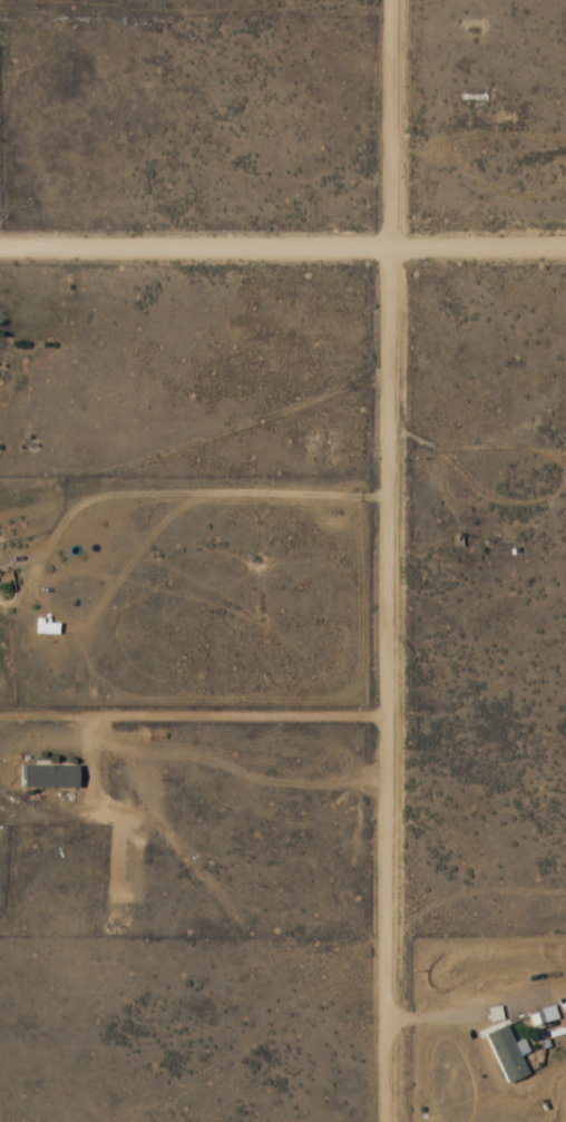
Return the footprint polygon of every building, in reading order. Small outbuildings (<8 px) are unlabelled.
[(565,432),(565,420),(548,423),(550,434),(565,432)] [(72,788),(72,767),(18,767),(18,788),(72,788)] [(501,1083),(526,1074),(514,1043),(509,1045),(502,1026),(482,1034),(501,1083)]
